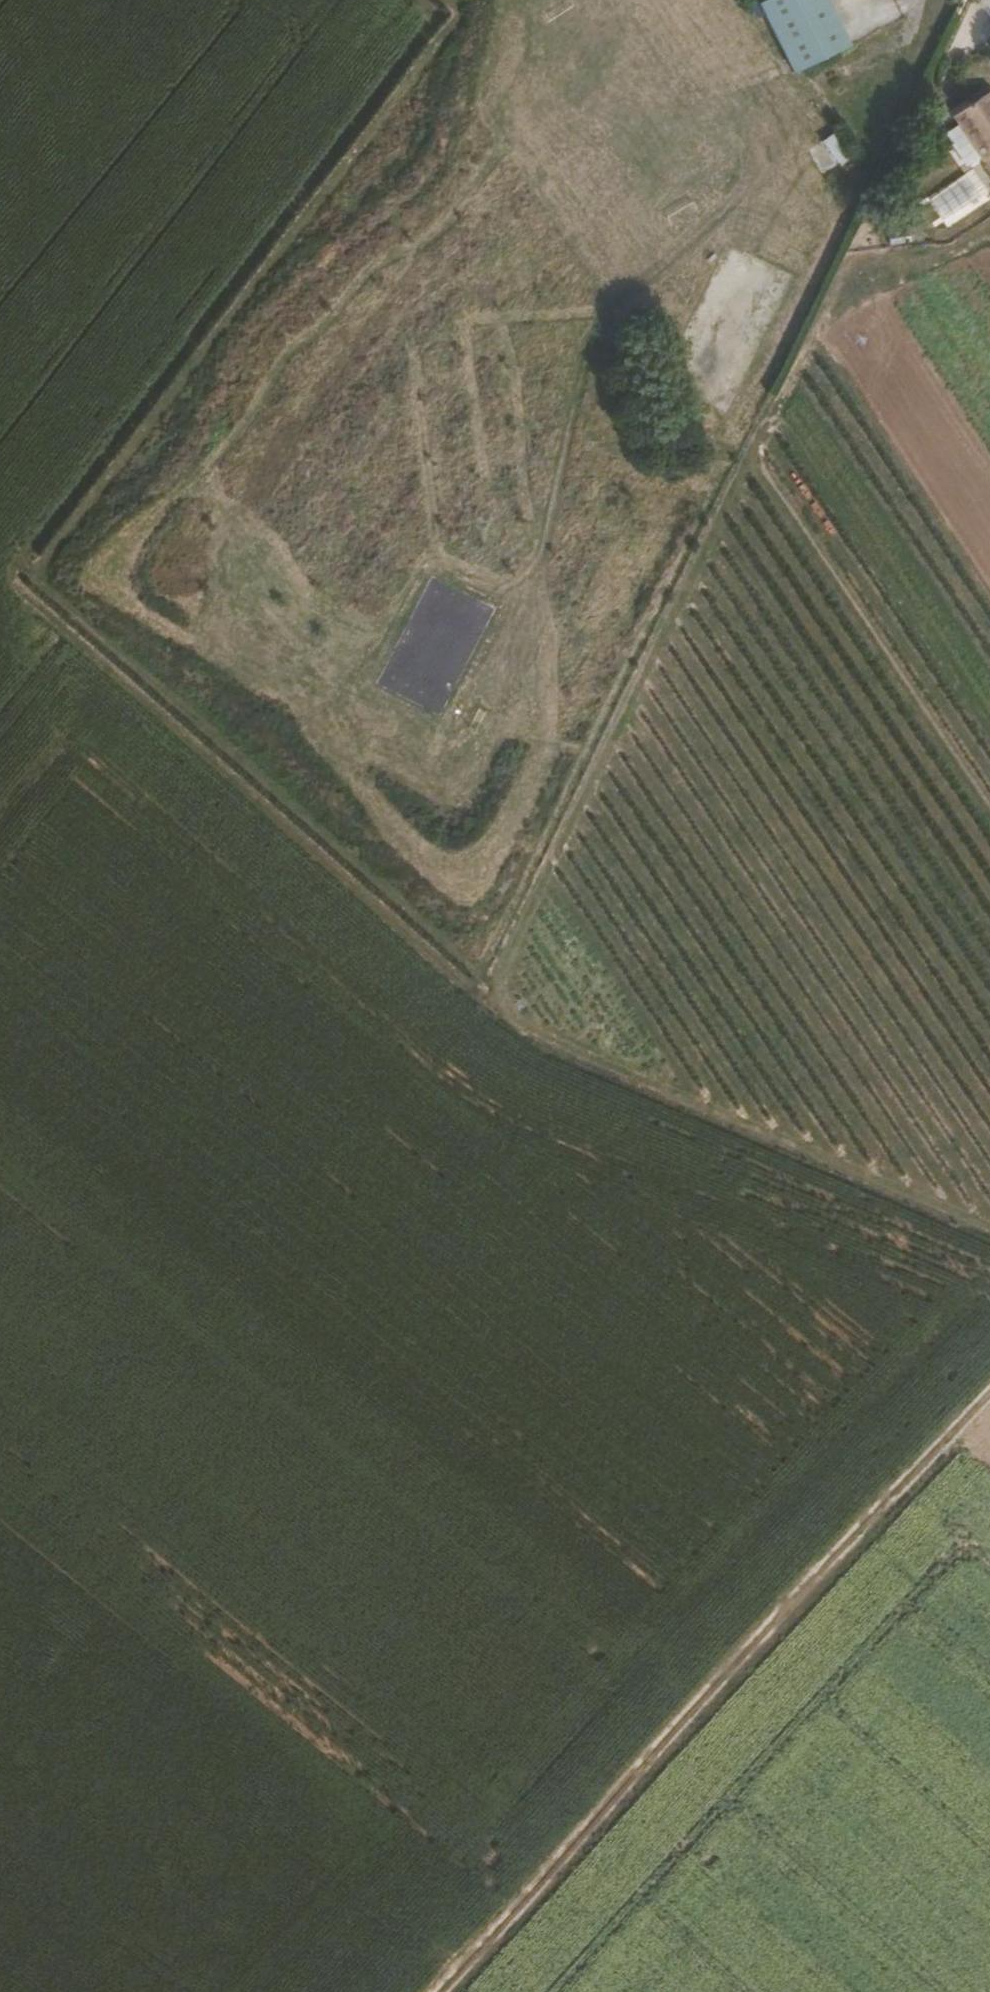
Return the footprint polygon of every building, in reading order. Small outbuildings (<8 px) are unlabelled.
[(813,0),(759,0),(745,8),(784,76),(839,46),(813,0)] [(982,112),(989,108),(978,91),(933,120),(962,167),(989,149),(989,125),(982,112)] [(833,138),(815,150),(829,172),(847,160),(833,138)] [(989,196),(971,169),(928,199),(946,226),(989,196)]
